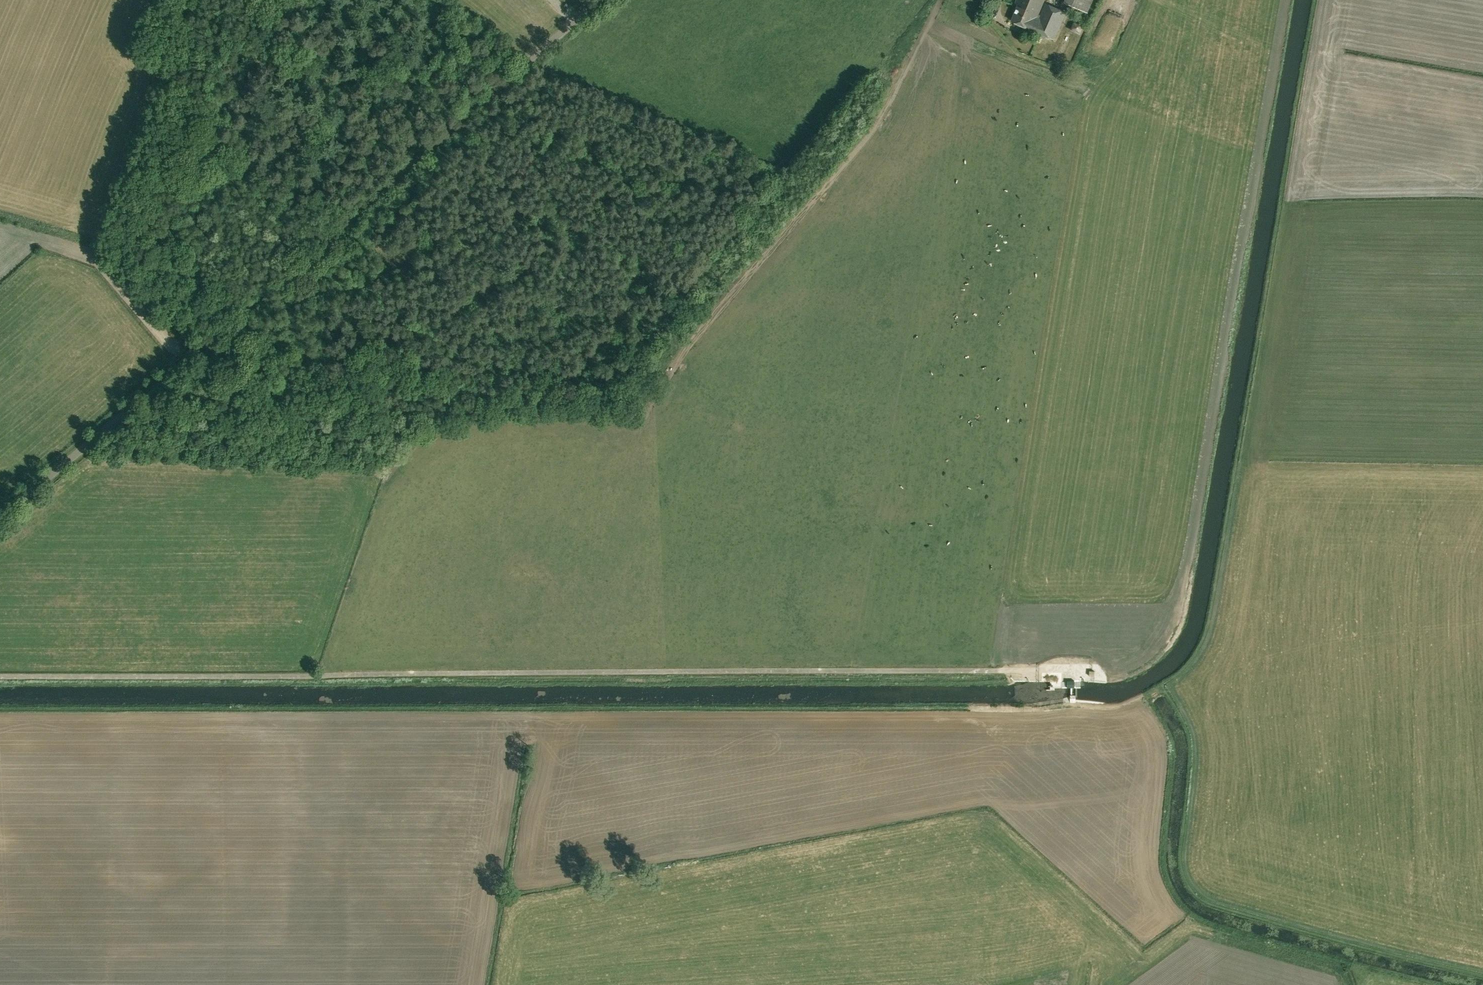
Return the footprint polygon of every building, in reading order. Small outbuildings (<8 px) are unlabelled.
[(1017,7),(1011,21),(1053,40),(1066,12),(1045,3),(1040,15),(1039,15),(1045,0),(1017,0),(1014,6),(1017,7)] [(1065,3),(1088,13),(1093,0),(1066,0),(1065,3)]
